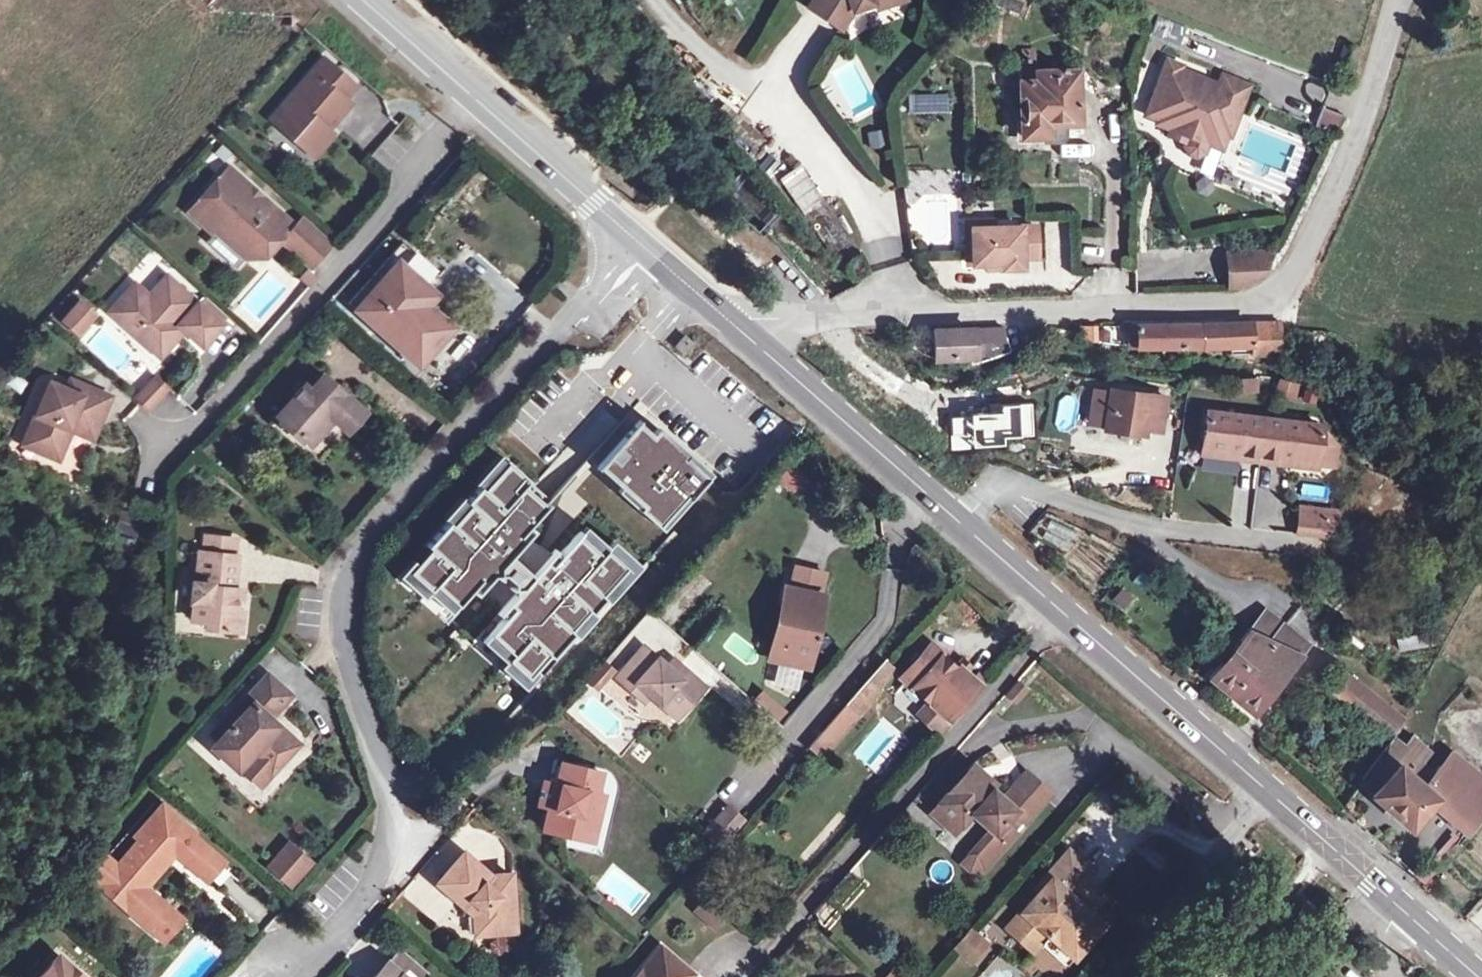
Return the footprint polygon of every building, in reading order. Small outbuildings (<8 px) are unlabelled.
[(808,6),(840,26),(851,9),(872,2),(871,0),(812,0),(808,6)] [(1022,59),(1019,60),(1021,136),(1046,136),(1046,123),(1077,122),(1076,70),(1037,71),(1036,59),(1033,59),(1033,49),(1022,49),(1022,59)] [(324,59),(270,119),(313,157),(328,140),(322,136),(327,130),(349,104),(344,99),(355,87),(324,59)] [(1167,59),(1144,114),(1156,118),(1156,122),(1169,128),(1167,134),(1184,141),(1183,144),(1187,153),(1195,156),(1204,153),(1207,143),(1221,149),(1226,135),(1229,136),(1250,85),(1221,74),(1214,93),(1203,89),(1205,86),(1201,77),(1192,73),(1185,77),(1181,69),(1182,65),(1167,59)] [(946,96),(909,97),(909,111),(946,110),(946,96)] [(1337,132),(1344,115),(1323,107),(1316,124),(1337,132)] [(885,128),(866,132),(870,151),(889,147),(885,128)] [(327,130),(322,136),(328,140),(332,135),(327,130)] [(228,167),(189,211),(214,234),(220,227),(247,251),(252,256),(265,255),(292,225),(259,194),(255,198),(247,191),(251,188),(228,167)] [(792,193),(805,181),(795,170),(782,181),(792,193)] [(255,198),(259,194),(251,188),(247,191),(255,198)] [(305,220),(284,244),(310,267),(331,243),(305,220)] [(966,223),(967,241),(967,263),(987,263),(1003,263),(1003,268),(1022,267),(1021,258),(1037,257),(1037,227),(992,227),(992,221),(966,223)] [(220,227),(214,234),(207,241),(234,265),(247,251),(220,227)] [(355,309),(398,260),(408,249),(401,243),(348,303),(355,309)] [(1282,251),(1229,252),(1230,289),(1240,288),(1271,276),(1282,251)] [(398,260),(355,309),(418,366),(453,327),(419,297),(428,287),(398,260)] [(318,276),(310,269),(300,279),(308,287),(318,276)] [(134,283),(108,311),(133,333),(139,327),(165,350),(179,334),(175,329),(179,325),(183,329),(202,346),(221,325),(197,303),(166,276),(148,296),(134,283)] [(197,303),(221,325),(227,317),(203,296),(197,303)] [(80,339),(100,316),(80,298),(59,321),(80,339)] [(1179,324),(1137,325),(1137,348),(1202,347),(1229,346),(1229,354),(1249,354),(1249,355),(1281,355),(1280,323),(1250,323),(1232,323),(1200,324),(1179,324)] [(179,325),(175,329),(179,334),(183,329),(179,325)] [(1092,326),(1080,327),(1080,341),(1092,342),(1092,326)] [(139,327),(133,333),(159,356),(165,350),(139,327)] [(971,329),(933,331),(934,359),(971,357),(971,365),(1009,351),(1004,337),(1004,328),(981,329),(981,331),(971,331),(971,329)] [(684,335),(675,346),(683,353),(692,342),(684,335)] [(126,373),(134,386),(156,373),(148,360),(126,373)] [(295,404),(282,420),(302,438),(318,420),(322,423),(331,422),(334,419),(347,431),(363,412),(322,375),(309,389),(304,385),(290,401),(295,404)] [(73,393),(77,383),(70,380),(66,390),(73,393)] [(1276,380),(1275,401),(1300,402),(1301,381),(1276,380)] [(48,382),(26,436),(41,442),(37,451),(58,459),(67,437),(64,436),(67,429),(70,430),(86,436),(93,421),(98,423),(109,397),(77,383),(73,393),(66,390),(48,382)] [(1090,427),(1105,429),(1110,389),(1095,387),(1090,427)] [(1110,389),(1105,429),(1144,435),(1145,430),(1161,432),(1166,397),(1110,389)] [(290,401),(277,416),(282,420),(295,404),(290,401)] [(1207,412),(1202,446),(1240,451),(1239,458),(1259,461),(1264,419),(1207,412)] [(1264,419),(1259,461),(1278,463),(1279,455),(1317,460),(1321,426),(1264,419)] [(318,420),(302,438),(311,445),(331,422),(322,423),(318,420)] [(93,421),(86,436),(92,438),(98,423),(93,421)] [(637,422),(597,466),(641,505),(638,509),(657,526),(685,495),(688,499),(707,477),(685,458),(689,454),(657,427),(651,434),(637,422)] [(994,427),(991,443),(1021,448),(1024,432),(994,427)] [(26,436),(23,445),(37,451),(41,442),(26,436)] [(1202,446),(1201,453),(1239,458),(1240,451),(1202,446)] [(1279,455),(1278,463),(1316,468),(1317,460),(1279,455)] [(603,596),(631,565),(609,547),(604,552),(579,531),(558,555),(553,551),(542,564),(532,555),(535,552),(524,541),(532,532),(528,529),(548,505),(523,485),(528,480),(507,460),(482,488),(479,486),(447,521),(450,523),(408,571),(448,607),(475,577),(480,582),(486,574),(502,582),(512,597),(505,604),(510,609),(484,639),(529,679),(571,632),(574,634),(606,599),(603,596)] [(794,494),(807,476),(790,463),(777,481),(794,494)] [(141,517),(123,511),(116,529),(134,536),(141,517)] [(1299,517),(1297,533),(1326,537),(1327,537),(1329,520),(1299,517)] [(532,555),(542,564),(553,551),(532,532),(524,541),(535,552),(532,555)] [(191,582),(189,601),(193,601),(192,620),(205,622),(205,627),(239,630),(241,610),(234,610),(236,588),(233,588),(236,556),(233,554),(234,539),(204,535),(203,552),(201,568),(196,568),(194,582),(191,582)] [(793,564),(788,591),(822,598),(827,571),(793,564)] [(788,591),(774,657),(808,664),(813,638),(816,638),(818,632),(815,631),(822,598),(788,591)] [(1264,611),(1208,677),(1253,713),(1308,645),(1264,611)] [(641,645),(615,675),(631,689),(636,682),(650,694),(677,718),(704,687),(679,665),(672,673),(665,666),(641,645)] [(929,645),(902,676),(949,718),(967,698),(971,702),(974,698),(970,694),(980,684),(957,664),(955,667),(929,645)] [(671,659),(665,666),(672,673),(679,665),(671,659)] [(869,679),(837,712),(851,722),(880,690),(878,686),(893,670),(882,661),(869,679)] [(610,672),(600,664),(586,679),(596,688),(610,672)] [(245,709),(215,743),(241,766),(248,757),(269,777),(298,744),(276,724),(271,730),(263,723),(268,717),(289,694),(266,673),(238,703),(245,709)] [(1346,675),(1332,692),(1352,708),(1366,691),(1346,675)] [(636,682),(631,689),(645,701),(650,694),(636,682)] [(1025,690),(1018,683),(1007,694),(1015,701),(1025,690)] [(780,723),(790,709),(761,690),(752,704),(780,723)] [(1366,691),(1352,708),(1390,740),(1392,737),(1404,721),(1366,691)] [(245,709),(238,703),(208,737),(215,743),(245,709)] [(837,712),(809,744),(822,756),(851,722),(837,712)] [(268,717),(263,723),(271,730),(276,724),(268,717)] [(1359,784),(1410,830),(1432,804),(1451,820),(1456,817),(1472,829),(1481,817),(1481,778),(1453,754),(1442,768),(1439,766),(1433,775),(1428,785),(1425,782),(1422,785),(1409,774),(1418,762),(1427,752),(1412,740),(1405,748),(1392,737),(1390,740),(1359,784)] [(262,784),(269,777),(248,757),(241,766),(262,784)] [(948,758),(914,797),(930,812),(965,772),(948,758)] [(1418,762),(1409,774),(1422,785),(1425,782),(1428,785),(1433,775),(1418,762)] [(549,806),(544,829),(582,838),(585,825),(596,827),(603,795),(596,793),(600,772),(562,763),(557,785),(562,786),(556,807),(549,806)] [(965,772),(930,812),(949,828),(967,808),(994,832),(1006,842),(1045,797),(1022,776),(1002,799),(968,769),(965,772)] [(727,806),(704,831),(719,844),(742,819),(727,806)] [(163,808),(149,823),(165,836),(178,821),(163,808)] [(104,858),(90,875),(133,913),(132,914),(162,940),(178,924),(166,914),(170,909),(143,885),(165,859),(175,853),(200,874),(216,856),(192,835),(193,834),(178,821),(165,836),(149,823),(136,838),(139,841),(115,868),(104,858)] [(592,840),(596,827),(585,825),(582,838),(592,840)] [(994,832),(965,864),(971,868),(988,862),(1006,842),(994,832)] [(305,861),(291,848),(275,865),(290,879),(305,861)] [(1038,892),(1011,924),(1036,945),(1039,942),(1046,935),(1073,958),(1103,924),(1092,915),(1085,908),(1090,903),(1075,890),(1083,881),(1092,872),(1068,851),(1035,889),(1038,892)] [(462,854),(437,882),(464,907),(470,899),(484,911),(484,933),(516,932),(511,875),(491,876),(462,854)] [(216,856),(200,874),(215,887),(230,869),(216,856)] [(1424,866),(1414,877),(1423,884),(1432,874),(1424,866)] [(1083,881),(1075,890),(1090,903),(1085,908),(1092,915),(1105,900),(1083,881)] [(728,911),(709,895),(696,910),(715,926),(728,911)] [(470,899),(464,907),(474,914),(475,934),(484,933),(484,911),(470,899)] [(170,909),(166,914),(178,924),(181,919),(170,909)] [(1011,924),(1007,929),(1031,950),(1036,945),(1011,924)] [(962,955),(979,937),(969,929),(953,948),(962,955)] [(1046,935),(1039,942),(1067,965),(1073,958),(1046,935)] [(979,937),(962,955),(971,964),(988,945),(979,937)] [(636,976),(681,976),(687,969),(661,947),(636,976)] [(389,963),(406,976),(421,976),(425,973),(399,951),(389,963)] [(39,976),(82,976),(58,955),(39,976)] [(389,963),(387,961),(373,976),(406,976),(389,963)] [(1405,973),(1411,976),(1412,976),(1416,971),(1409,967),(1405,973)]
